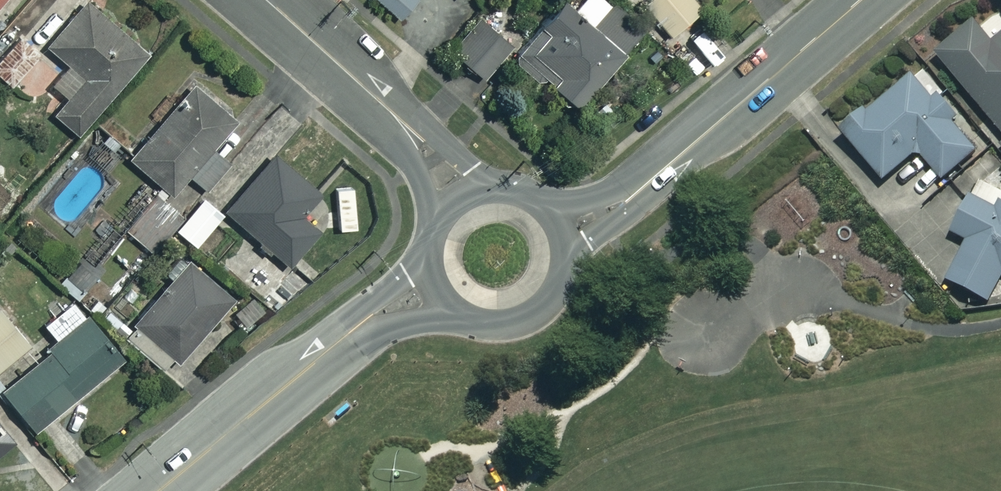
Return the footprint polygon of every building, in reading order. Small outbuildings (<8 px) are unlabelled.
[(396,18),(416,0),(379,0),(396,18)] [(541,85),(547,78),(575,104),(642,31),(608,0),(579,0),(571,8),(563,0),(559,0),(537,24),(542,29),(514,60),(541,85)] [(644,5),(668,34),(700,7),(693,0),(650,0),(644,5)] [(64,98),(51,113),(78,135),(146,52),(85,1),(47,46),(69,64),(50,86),(64,98)] [(512,50),(481,18),(451,46),(482,79),(512,50)] [(975,25),(938,56),(1000,133),(1000,37),(991,45),(975,25)] [(18,34),(0,55),(0,76),(10,85),(39,52),(18,34)] [(951,109),(921,70),(843,131),(882,180),(919,151),(941,179),(974,152),(945,115),(951,109)] [(239,116),(194,78),(129,155),(173,192),(189,173),(207,189),(232,160),(214,145),(239,116)] [(322,190),(275,149),(225,208),(290,264),(322,227),(304,212),(322,190)] [(335,186),(339,227),(358,226),(354,184),(335,186)] [(0,185),(0,207),(11,194),(0,185)] [(973,191),(949,230),(967,241),(945,277),(985,302),(1000,276),(1000,208),(973,191)] [(185,215),(158,192),(127,227),(154,251),(185,215)] [(176,229),(196,246),(224,212),(204,195),(176,229)] [(164,268),(172,274),(186,258),(178,251),(164,268)] [(94,263),(80,252),(64,273),(66,274),(84,289),(97,274),(99,275),(105,267),(97,260),(94,263)] [(235,294),(189,254),(186,258),(172,274),(132,319),(135,322),(173,355),(178,359),(235,294)] [(312,278),(297,265),(259,296),(276,310),(312,278)] [(78,297),(84,289),(66,274),(60,282),(78,297)] [(245,323),(264,307),(253,294),(234,309),(245,323)] [(106,305),(97,297),(89,306),(97,314),(106,305)] [(84,311),(73,298),(43,322),(54,336),(47,343),(50,346),(0,387),(35,428),(125,355),(87,309),(84,311)] [(122,319),(109,308),(103,316),(115,326),(118,323),(122,319)] [(0,312),(0,366),(27,342),(0,312)] [(122,319),(118,323),(126,331),(130,326),(122,319)] [(173,355),(135,322),(130,326),(126,331),(124,334),(163,367),(173,355)] [(11,442),(0,429),(0,450),(11,442)]
